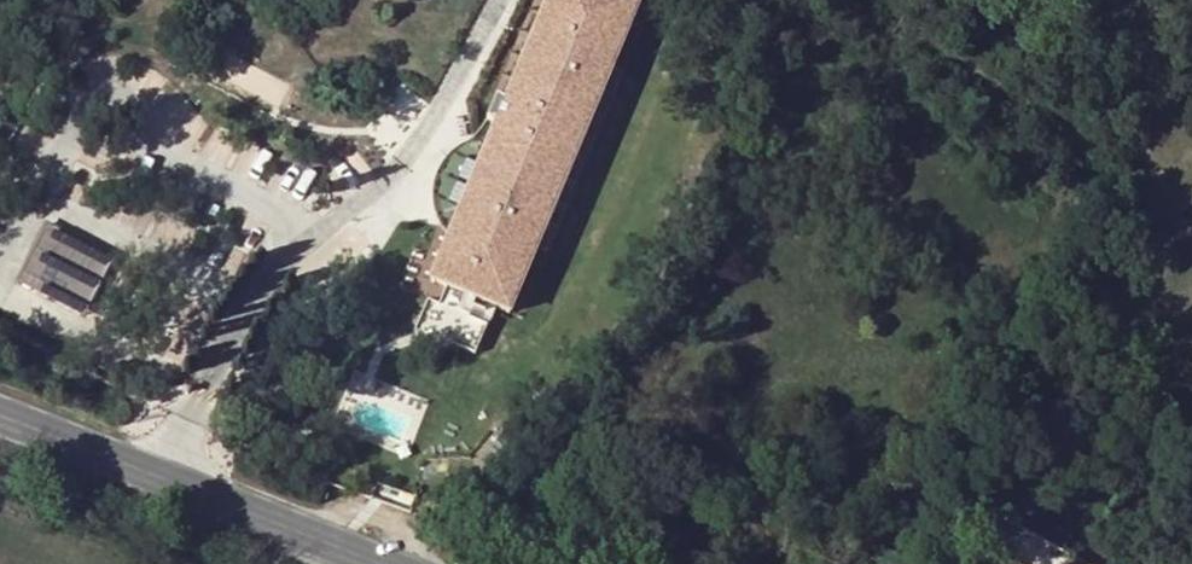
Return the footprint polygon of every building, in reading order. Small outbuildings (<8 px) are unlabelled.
[(509,314),(540,239),(551,243),(627,63),(616,59),(640,0),(548,0),(510,93),(500,88),(490,112),(500,116),(493,130),(454,226),(431,281),(480,301),(494,308),(509,314)] [(451,222),(454,226),(493,130),(474,134),(465,138),(451,150),(441,167),(438,177),(438,196),(445,214),(451,222)] [(15,281),(85,317),(117,254),(47,218),(15,281)] [(413,322),(454,340),(459,327),(465,315),(424,297),(413,322)] [(473,318),(488,324),(494,308),(480,301),(473,318)] [(474,356),(476,351),(462,344),(468,331),(473,318),(465,315),(459,327),(454,340),(413,322),(410,329),(424,340),(437,345),(459,350),(474,356)] [(488,324),(473,318),(468,331),(462,344),(476,351),(488,324)] [(993,509),(978,546),(1018,563),(1086,563),(993,509)]
